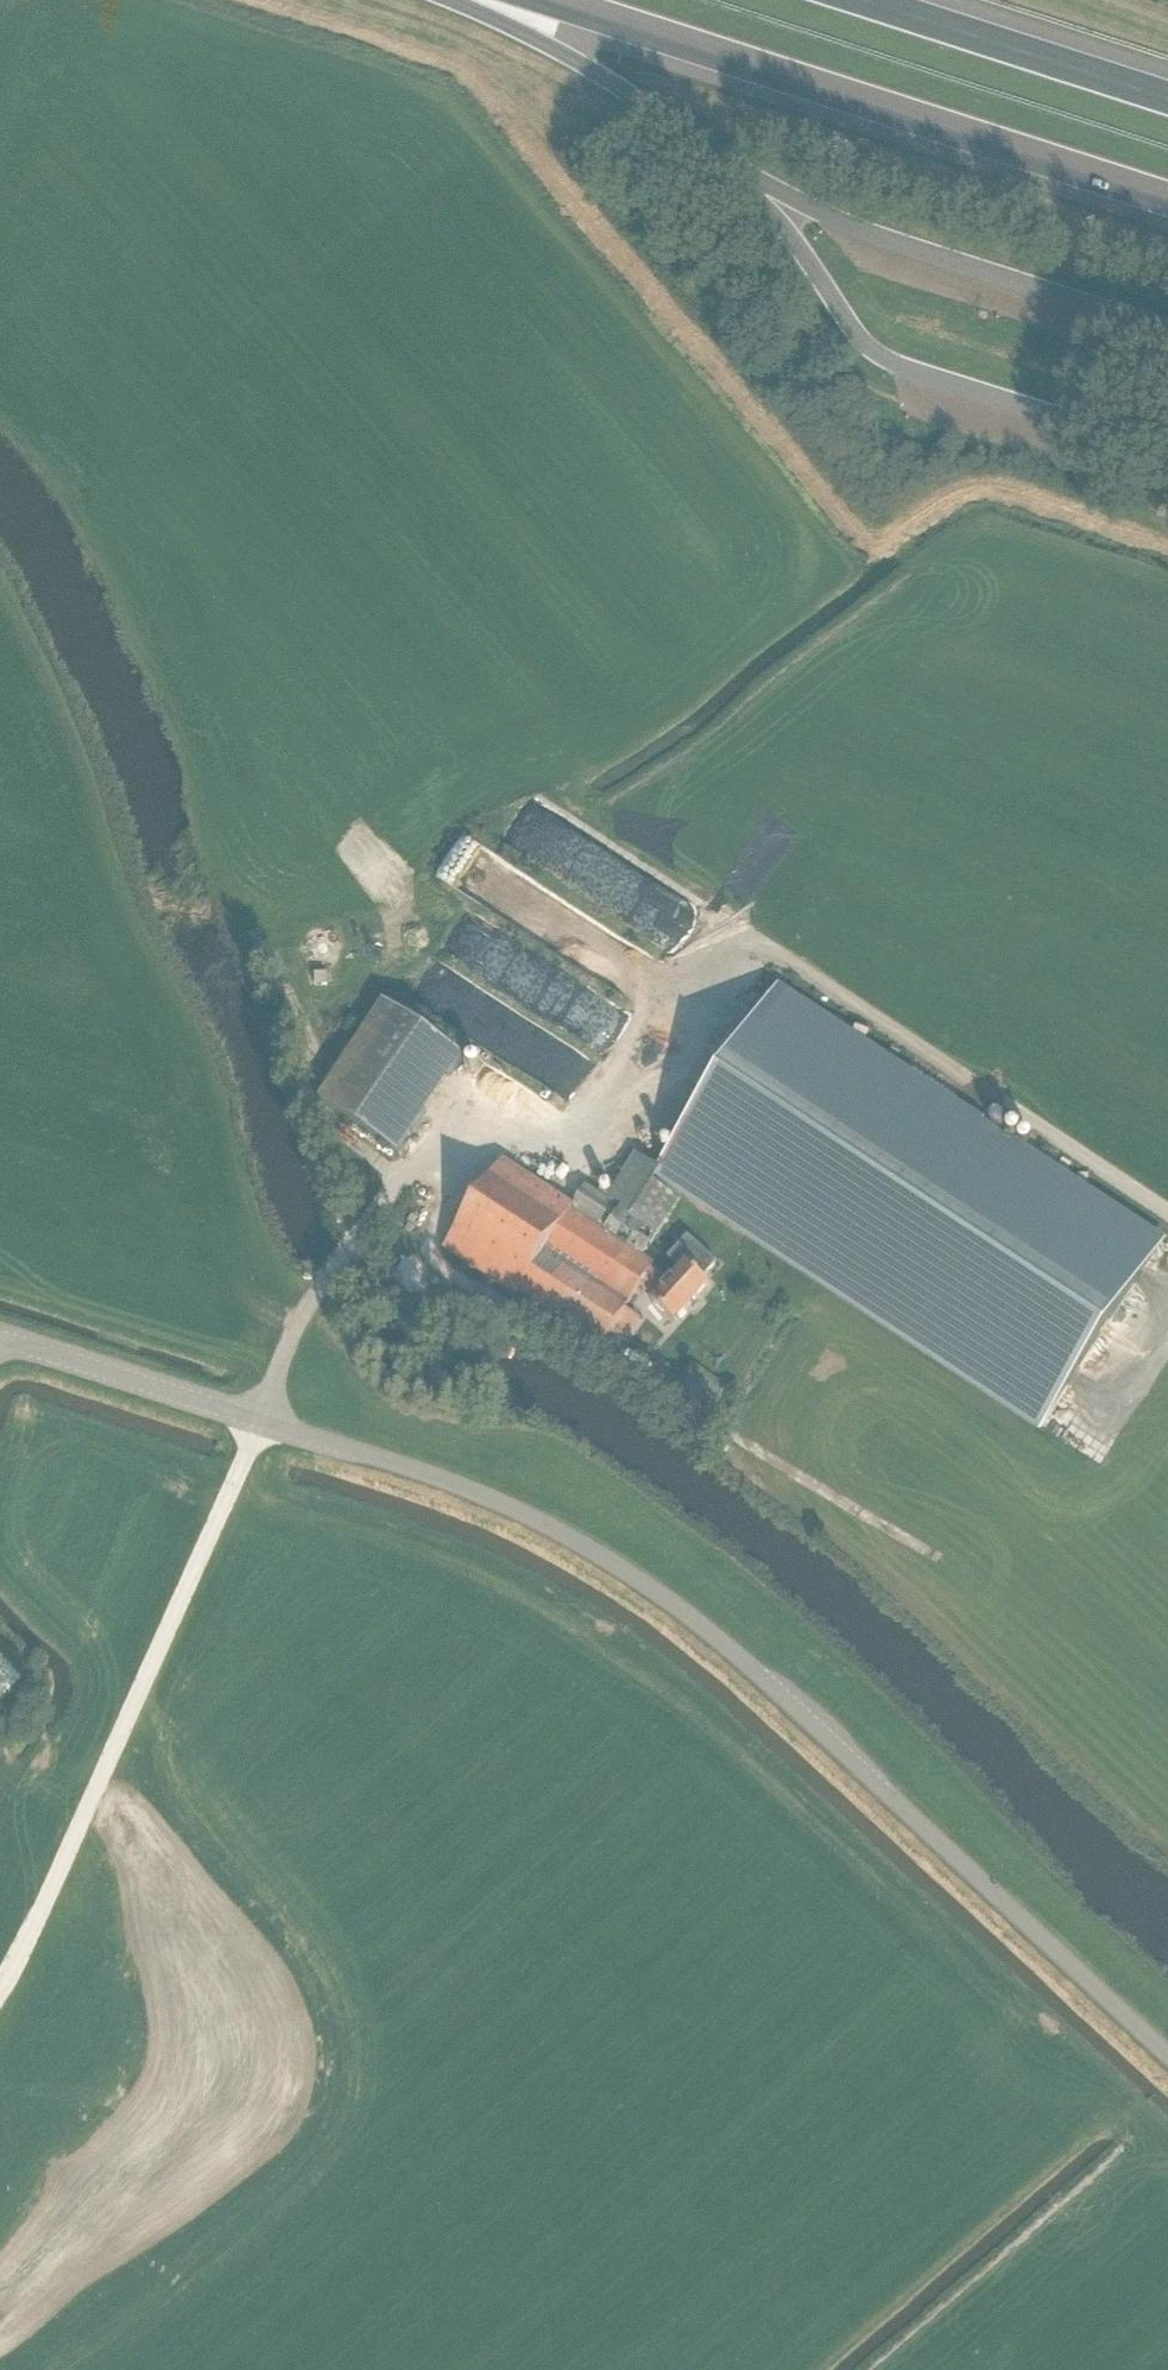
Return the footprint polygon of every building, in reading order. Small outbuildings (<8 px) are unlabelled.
[(1042,1429),(1167,1248),(781,993),(659,1170),(635,1155),(607,1199),(586,1186),(574,1206),(504,1161),(444,1250),(515,1295),(518,1291),(602,1345),(640,1287),(655,1297),(651,1302),(674,1324),(708,1285),(703,1279),(717,1264),(687,1238),(668,1259),(680,1270),(670,1281),(651,1268),(654,1265),(642,1257),(684,1193),(1042,1429)] [(385,1001),(322,1102),(398,1154),(464,1055),(385,1001)]
